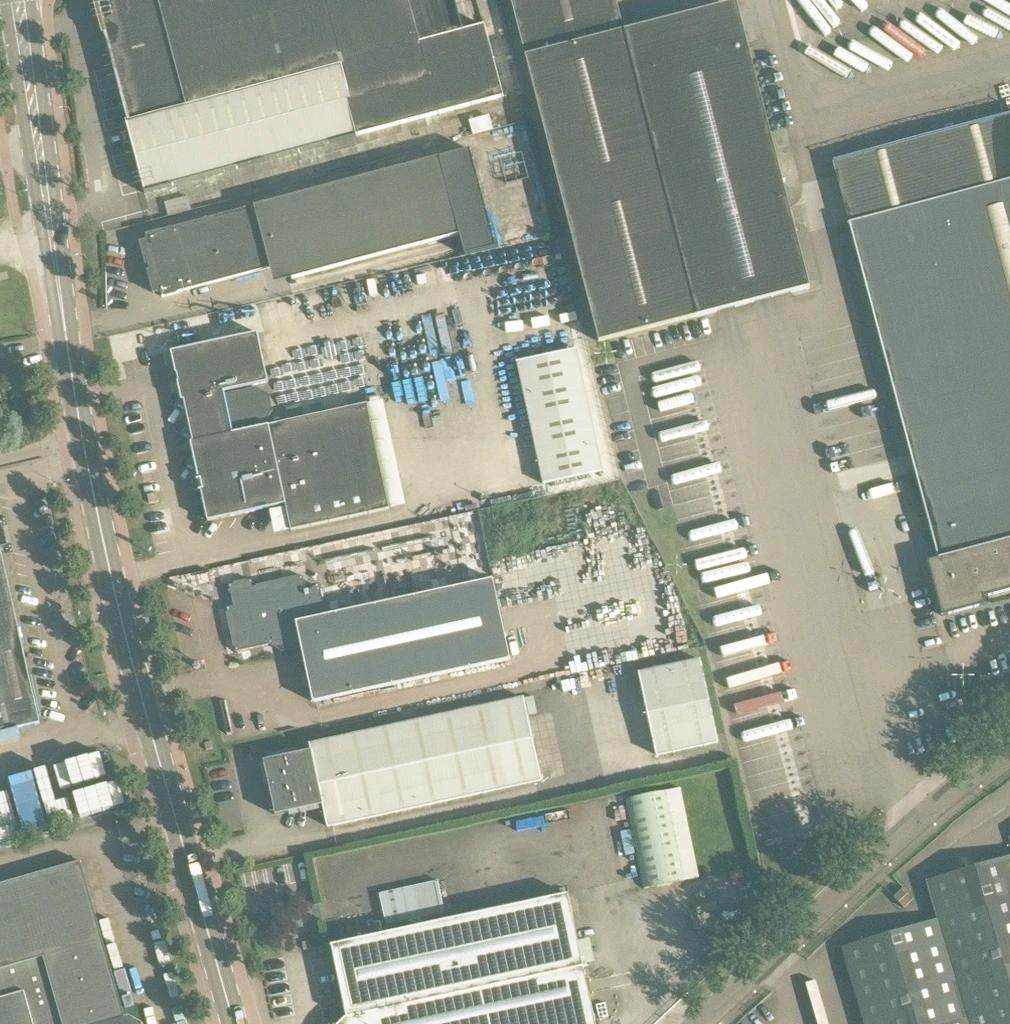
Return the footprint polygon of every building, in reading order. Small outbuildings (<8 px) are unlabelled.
[(504,97),(484,25),(477,0),(96,0),(128,121),(126,122),(145,193),(504,97)] [(616,0),(510,0),(524,58),(598,344),(695,318),(624,33),(616,0)] [(624,33),(695,318),(807,289),(746,47),(735,4),(624,33)] [(469,121),(473,136),(493,130),(489,115),(469,121)] [(833,164),(898,411),(938,559),(927,562),(941,617),(985,605),(983,598),(1009,591),(1009,116),(833,164)] [(496,248),(469,149),(255,207),(146,236),(147,241),(140,243),(146,265),(148,265),(150,271),(147,272),(154,294),(161,292),(162,298),(179,294),(179,293),(271,269),(275,283),(460,235),(465,255),(496,248)] [(269,383),(258,334),(171,352),(182,402),(184,401),(193,442),(191,443),(199,480),(193,481),(195,493),(201,492),(208,522),(286,505),(292,532),(391,510),(368,405),(233,434),(224,393),(269,383)] [(544,484),(602,472),(576,349),(517,362),(544,484)] [(40,724),(0,548),(0,733),(40,724)] [(254,589),(252,581),(229,586),(234,607),(227,609),(236,653),(282,643),(291,648),(301,646),(313,703),(511,661),(493,582),(327,618),(321,588),(308,591),(305,578),(254,589)] [(718,743),(700,660),(686,663),(684,653),(636,662),(657,757),(718,743)] [(328,829),(510,788),(542,781),(524,698),(492,705),(308,746),(310,756),(268,765),(273,791),(269,792),(271,802),(276,801),(278,812),(320,804),(328,829)] [(686,881),(667,791),(625,800),(643,890),(686,881)] [(930,894),(937,920),(842,948),(864,1023),(1009,1023),(1009,857),(926,882),(930,894)] [(142,1023),(129,1016),(125,1017),(80,862),(0,885),(0,1023),(142,1023)] [(470,916),(450,920),(447,906),(488,893),(481,863),(383,886),(392,917),(419,912),(422,926),(331,947),(347,1018),(342,1022),(340,1023),(596,1023),(568,894),(470,916)] [(903,889),(893,898),(904,909),(914,900),(903,889)]
